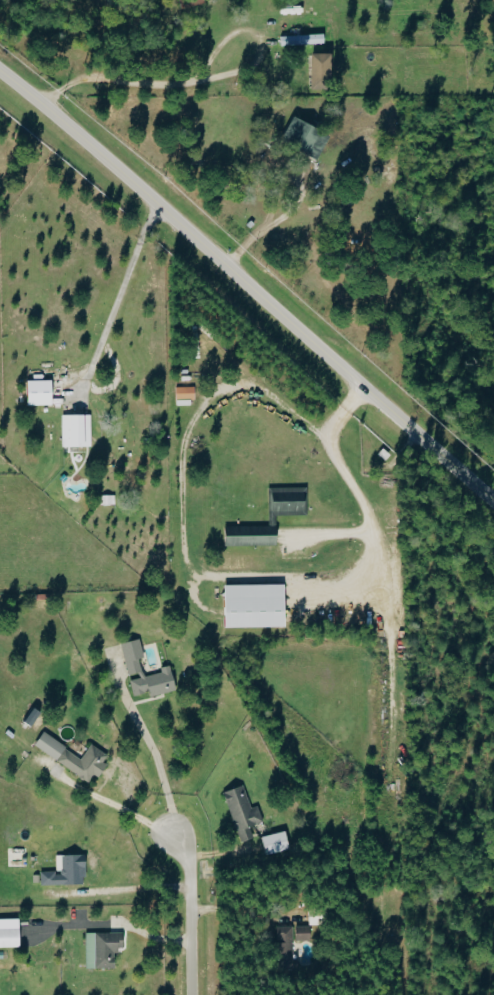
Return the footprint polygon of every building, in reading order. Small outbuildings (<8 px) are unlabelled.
[(322,35),(279,36),(280,46),(322,45),(322,35)] [(307,55),(308,91),(328,90),(327,54),(307,55)] [(277,143),(315,160),(326,135),(288,118),(277,143)] [(48,406),(48,381),(24,381),(24,406),(48,406)] [(191,388),(174,388),(174,406),(192,406),(191,388)] [(60,448),(89,448),(88,415),(60,416),(60,448)] [(273,546),(273,516),(305,516),(305,488),(267,488),(268,527),(221,528),(221,546),(273,546)] [(96,496),(97,506),(113,506),(113,496),(96,496)] [(221,629),(281,629),(281,586),(221,586),(221,629)] [(173,692),(168,666),(158,668),(159,674),(141,677),(138,660),(142,659),(138,640),(119,644),(127,679),(128,678),(132,697),(146,694),(147,697),(173,692)] [(21,724),(28,729),(38,713),(30,708),(21,724)] [(32,745),(89,784),(107,756),(89,744),(80,758),(40,732),(32,745)] [(221,791),(237,842),(251,837),(248,826),(261,822),(256,805),(249,808),(241,785),(221,791)] [(259,837),(264,856),(287,850),(282,831),(259,837)] [(82,854),(54,855),(54,871),(37,871),(38,886),(82,885),(82,854)] [(309,940),(309,926),(293,927),(294,941),(309,940)] [(273,927),(274,970),(292,970),(291,927),(273,927)] [(16,947),(15,928),(0,929),(0,948),(16,947)] [(84,933),(83,969),(112,969),(112,951),(121,951),(121,933),(84,933)]
